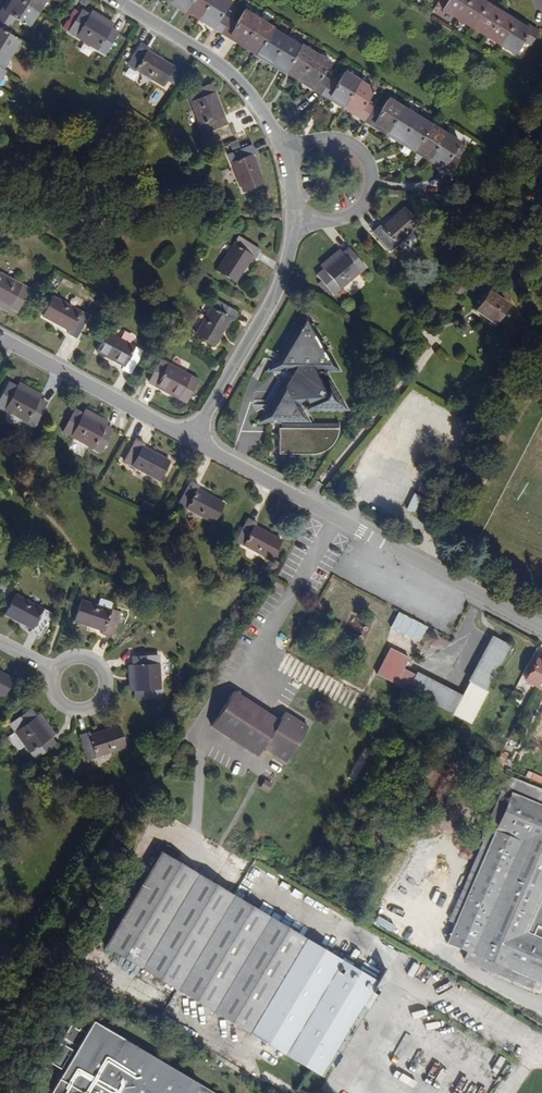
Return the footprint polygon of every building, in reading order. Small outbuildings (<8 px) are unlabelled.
[(11,4),(3,17),(0,16),(0,17),(0,28),(9,33),(14,24),(27,32),(36,18),(44,5),(36,0),(14,0),(11,4)] [(166,9),(171,0),(151,0),(166,9)] [(166,9),(179,17),(181,15),(189,0),(171,0),(166,9)] [(181,15),(194,23),(208,0),(189,0),(181,15)] [(207,34),(215,39),(224,24),(216,20),(225,4),(218,0),(208,0),(194,23),(208,32),(207,34)] [(437,6),(450,14),(458,0),(440,0),(437,6)] [(450,14),(465,23),(478,0),(458,0),(450,14)] [(480,32),(496,4),(490,0),(478,0),(465,23),(480,32)] [(493,40),(510,12),(496,4),(480,32),(493,40)] [(526,18),(524,20),(510,12),(493,40),(507,49),(516,34),(525,39),(534,23),(526,18)] [(231,28),(224,24),(215,39),(222,44),(223,42),(236,49),(252,20),(240,13),(231,28)] [(112,34),(91,21),(83,17),(71,37),(106,58),(118,38),(112,34)] [(112,34),(114,30),(93,18),(91,21),(112,34)] [(266,29),(252,20),(236,49),(250,57),(265,30),(266,29)] [(0,77),(9,62),(17,49),(4,41),(9,33),(0,28),(0,77)] [(264,68),(280,40),(265,30),(250,57),(249,59),(264,68)] [(278,74),(293,48),(280,40),(264,68),(277,75),(278,74)] [(140,54),(143,49),(135,44),(121,68),(156,90),(167,71),(140,54)] [(309,54),(295,45),(293,48),(278,74),(291,83),(309,54)] [(304,90),(302,93),(310,97),(319,81),(312,77),(321,61),(309,54),(291,83),(304,90)] [(319,99),(334,108),(351,80),(336,71),(327,86),(319,81),(310,97),(317,102),(319,99)] [(356,103),(365,88),(351,80),(334,108),(347,117),(346,119),(353,124),(363,108),(356,103)] [(213,89),(210,91),(205,83),(185,96),(209,133),(229,121),(224,112),(227,110),(213,89)] [(158,89),(150,101),(157,105),(164,93),(158,89)] [(376,137),(377,135),(394,106),(381,99),(371,113),(363,108),(353,124),(376,137)] [(394,106),(377,135),(392,144),(409,115),(394,106)] [(392,144),(406,153),(423,124),(409,115),(392,144)] [(420,161),(437,132),(423,124),(406,153),(420,161)] [(442,156),(451,140),(437,132),(420,161),(434,169),(433,171),(441,177),(451,161),(442,156)] [(247,156),(253,154),(248,143),(224,152),(237,191),(257,185),(247,156)] [(385,253),(415,226),(399,209),(377,229),(373,226),(366,232),(385,253)] [(243,263),(248,254),(225,241),(205,278),(223,288),(238,261),(243,263)] [(327,299),(360,270),(342,251),(336,256),(315,275),(309,280),(327,299)] [(332,253),(311,271),(315,275),(336,256),(332,253)] [(459,299),(467,285),(457,279),(448,293),(459,299)] [(23,298),(0,287),(0,313),(4,315),(11,319),(23,298)] [(494,324),(505,304),(486,293),(474,312),(494,324)] [(207,306),(187,342),(204,352),(220,324),(224,326),(229,317),(207,306)] [(69,349),(82,325),(47,307),(37,326),(62,339),(60,344),(69,349)] [(327,372),(306,337),(290,312),(279,334),(257,374),(265,374),(270,382),(247,426),(269,426),(270,432),(268,432),(268,459),(303,458),(306,458),(310,456),(315,451),(322,441),(323,437),(325,431),(325,425),(295,425),(292,418),(295,414),(334,412),(315,377),(318,372),(327,372)] [(126,385),(140,357),(105,338),(92,362),(118,375),(116,380),(126,385)] [(181,414),(192,391),(156,372),(144,395),(152,398),(150,401),(172,412),(173,410),(181,414)] [(21,398),(21,399),(12,394),(3,412),(40,431),(49,413),(41,409),(42,409),(21,398)] [(42,409),(44,405),(23,394),(21,398),(42,409)] [(83,424),(83,425),(75,420),(65,439),(102,458),(112,440),(106,436),(106,435),(83,424)] [(106,435),(108,432),(85,420),(83,424),(106,435)] [(143,456),(146,452),(136,446),(125,467),(158,486),(167,469),(143,456)] [(196,496),(197,492),(188,487),(177,508),(208,524),(217,507),(196,496)] [(411,494),(404,508),(413,513),(420,498),(411,494)] [(250,529),(252,526),(244,521),(233,541),(268,560),(277,543),(250,529)] [(42,639),(54,614),(15,596),(6,615),(34,629),(32,634),(42,639)] [(122,632),(126,607),(87,600),(84,620),(111,625),(111,630),(122,632)] [(417,648),(425,633),(396,618),(388,633),(417,648)] [(483,702),(513,644),(496,635),(464,696),(419,673),(418,675),(406,669),(411,658),(394,650),(381,676),(420,696),(473,723),(483,702)] [(142,700),(165,697),(159,655),(136,658),(137,667),(140,691),(142,700)] [(287,655),(279,671),(340,700),(348,683),(287,655)] [(533,664),(523,683),(541,693),(541,668),(533,664)] [(11,698),(21,680),(0,668),(0,693),(11,698)] [(282,720),(241,694),(233,688),(210,725),(262,758),(268,750),(289,763),(312,727),(287,711),(282,720)] [(59,741),(44,720),(37,712),(17,727),(22,733),(14,739),(24,753),(32,748),(44,763),(64,748),(59,741)] [(59,741),(62,738),(47,717),(44,720),(59,741)] [(93,760),(132,745),(124,724),(95,735),(93,731),(84,735),(93,760)] [(527,776),(541,782),(541,775),(529,770),(527,776)] [(498,805),(482,842),(484,843),(511,777),(510,776),(498,805)] [(525,932),(525,931),(526,928),(530,920),(541,925),(541,790),(511,777),(484,843),(457,906),(451,924),(457,926),(449,946),(539,985),(541,987),(541,940),(525,932)] [(244,825),(248,818),(241,814),(237,821),(244,825)] [(387,986),(161,851),(103,947),(329,1082),(387,986)] [(440,939),(448,940),(450,932),(442,930),(440,939)] [(92,1021),(59,1079),(51,1092),(217,1092),(92,1021)]
